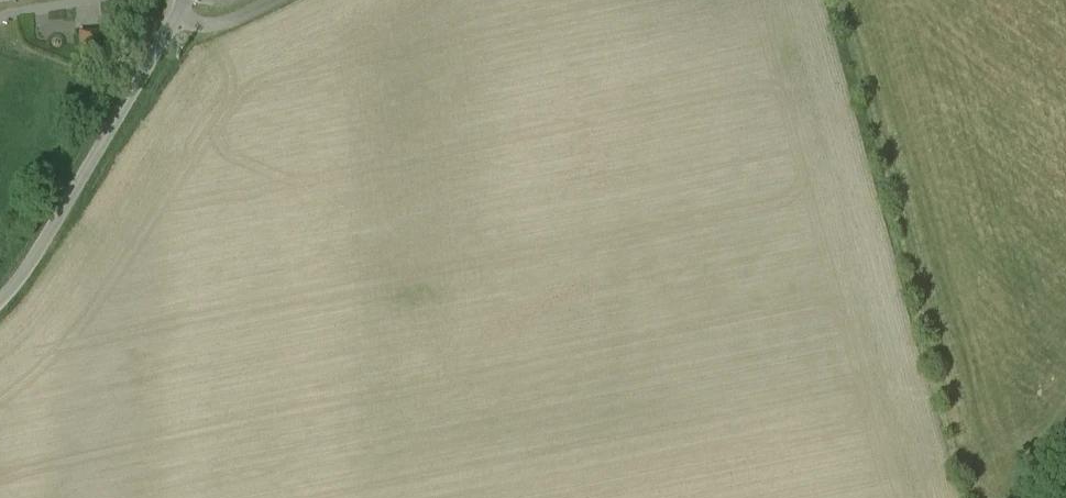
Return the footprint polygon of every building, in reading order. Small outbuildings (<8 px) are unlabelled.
[(98,36),(81,37),(82,52),(98,51),(98,36)]
